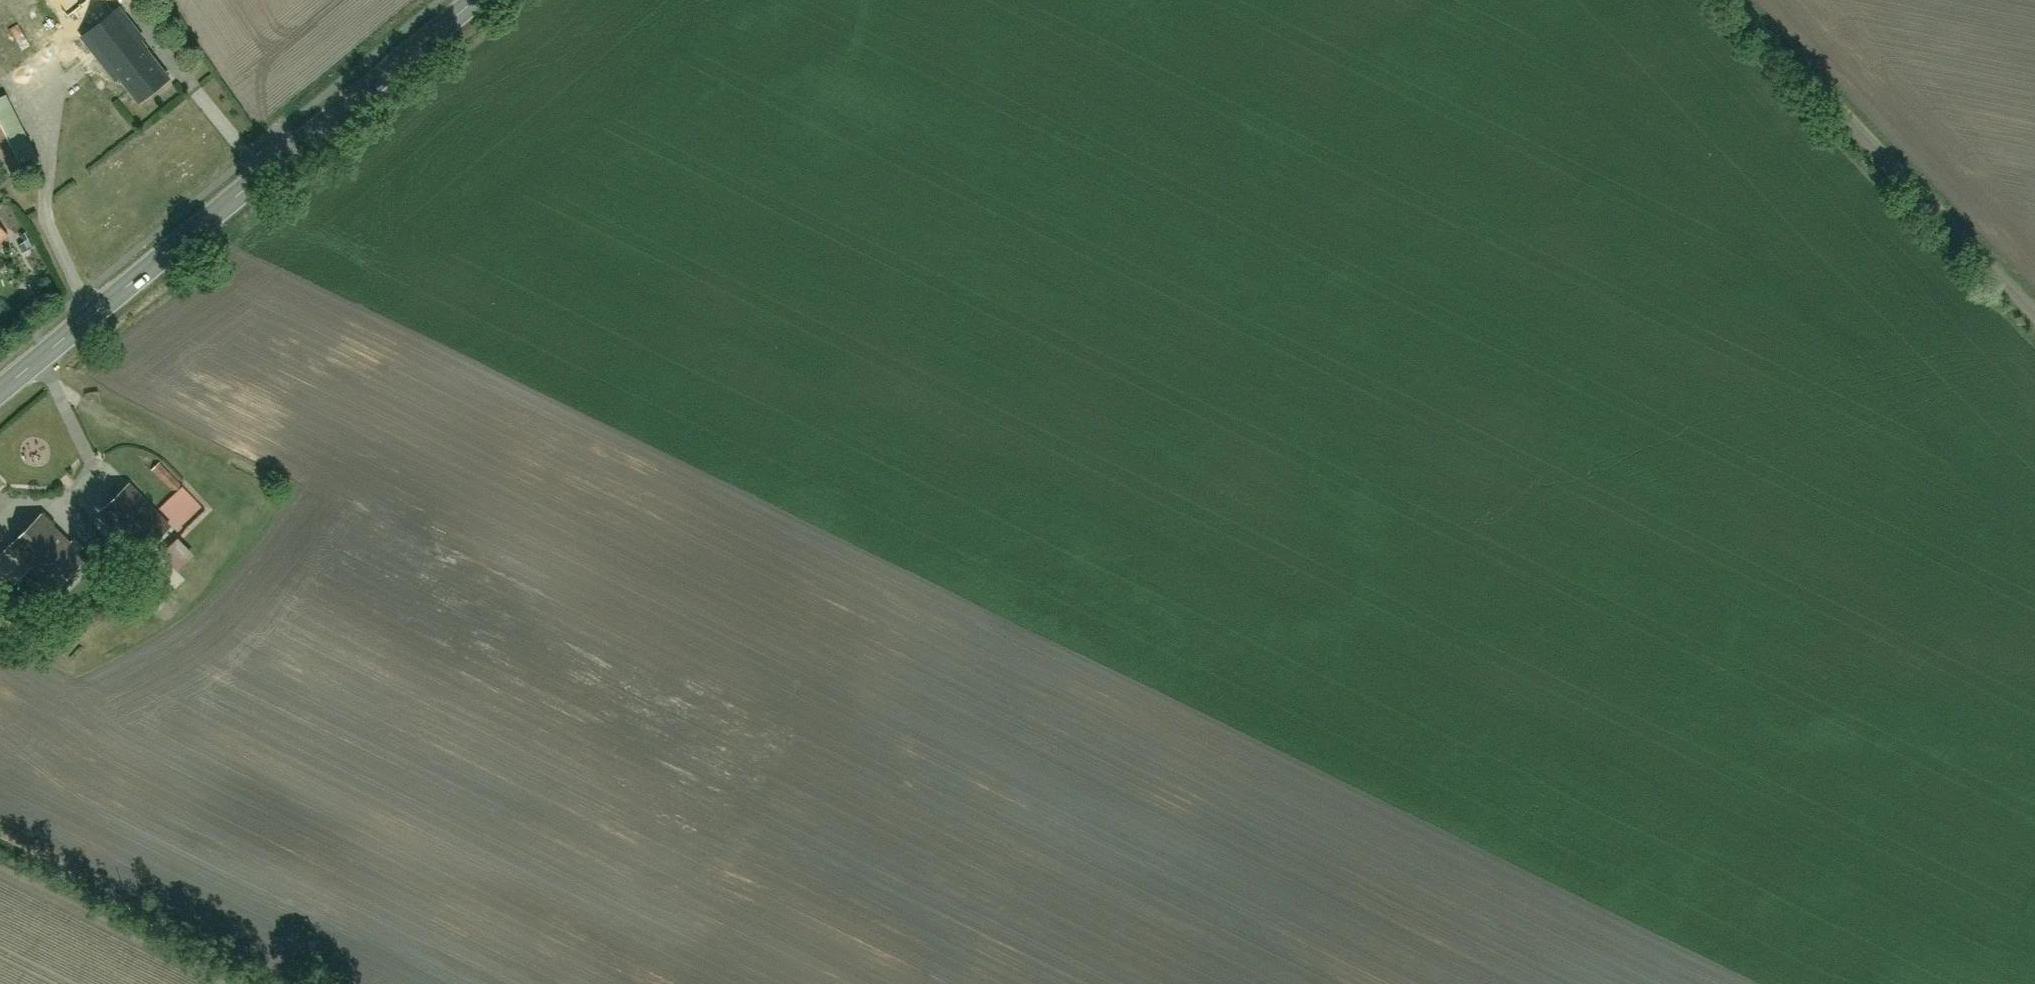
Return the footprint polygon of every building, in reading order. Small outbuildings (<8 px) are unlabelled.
[(53,2),(74,30),(106,6),(102,0),(56,0),(53,2)] [(123,13),(87,40),(142,112),(177,85),(123,13)] [(0,105),(0,165),(8,182),(44,164),(12,99),(0,105)] [(21,232),(3,209),(0,211),(0,249),(21,232)] [(132,485),(106,516),(145,550),(172,520),(132,485)] [(49,513),(2,559),(43,600),(90,555),(49,513)]
